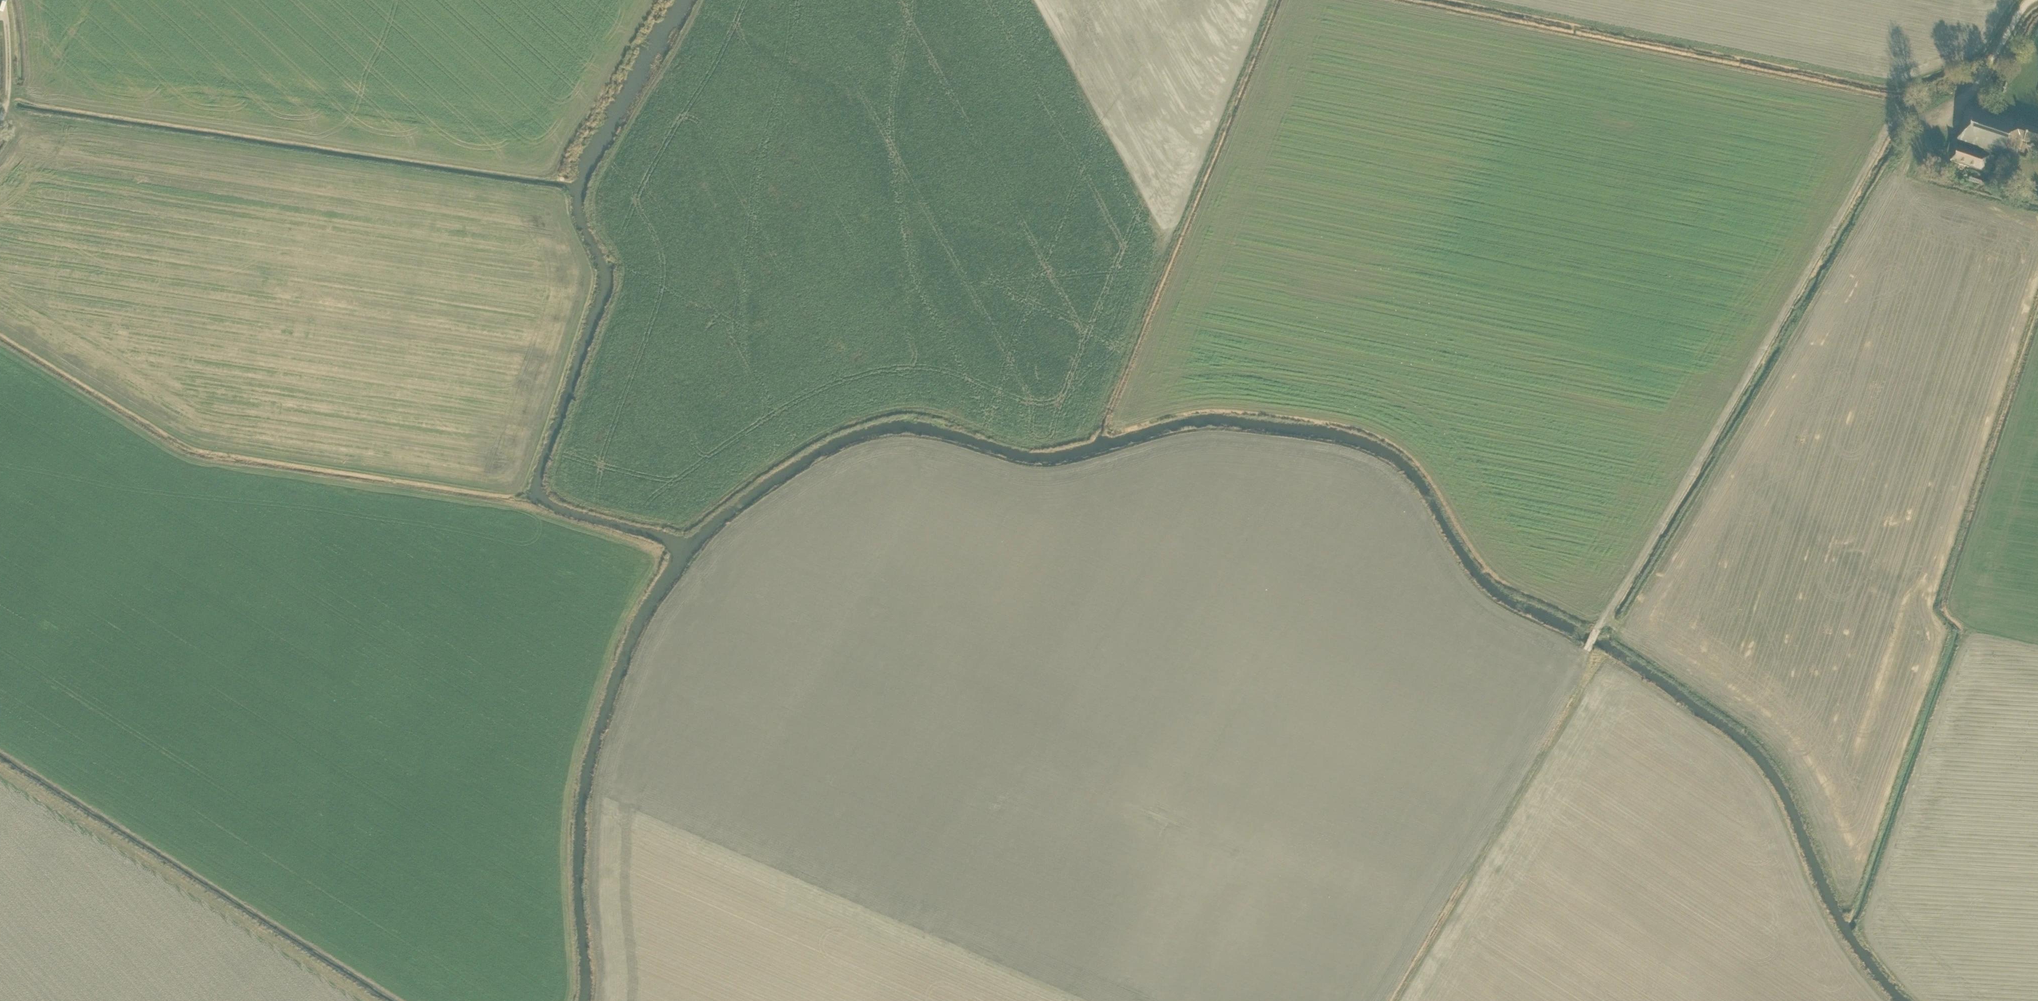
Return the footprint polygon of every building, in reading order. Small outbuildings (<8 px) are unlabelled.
[(1984,150),(1992,153),(2015,160),(2022,141),(2037,146),(2037,130),(2019,123),(2019,121),(1970,105),(1958,141),(1984,150)] [(1957,144),(1951,162),(1989,174),(1990,172),(1996,156),(1991,155),(1992,153),(1984,150),(1984,152),(1957,144)]
